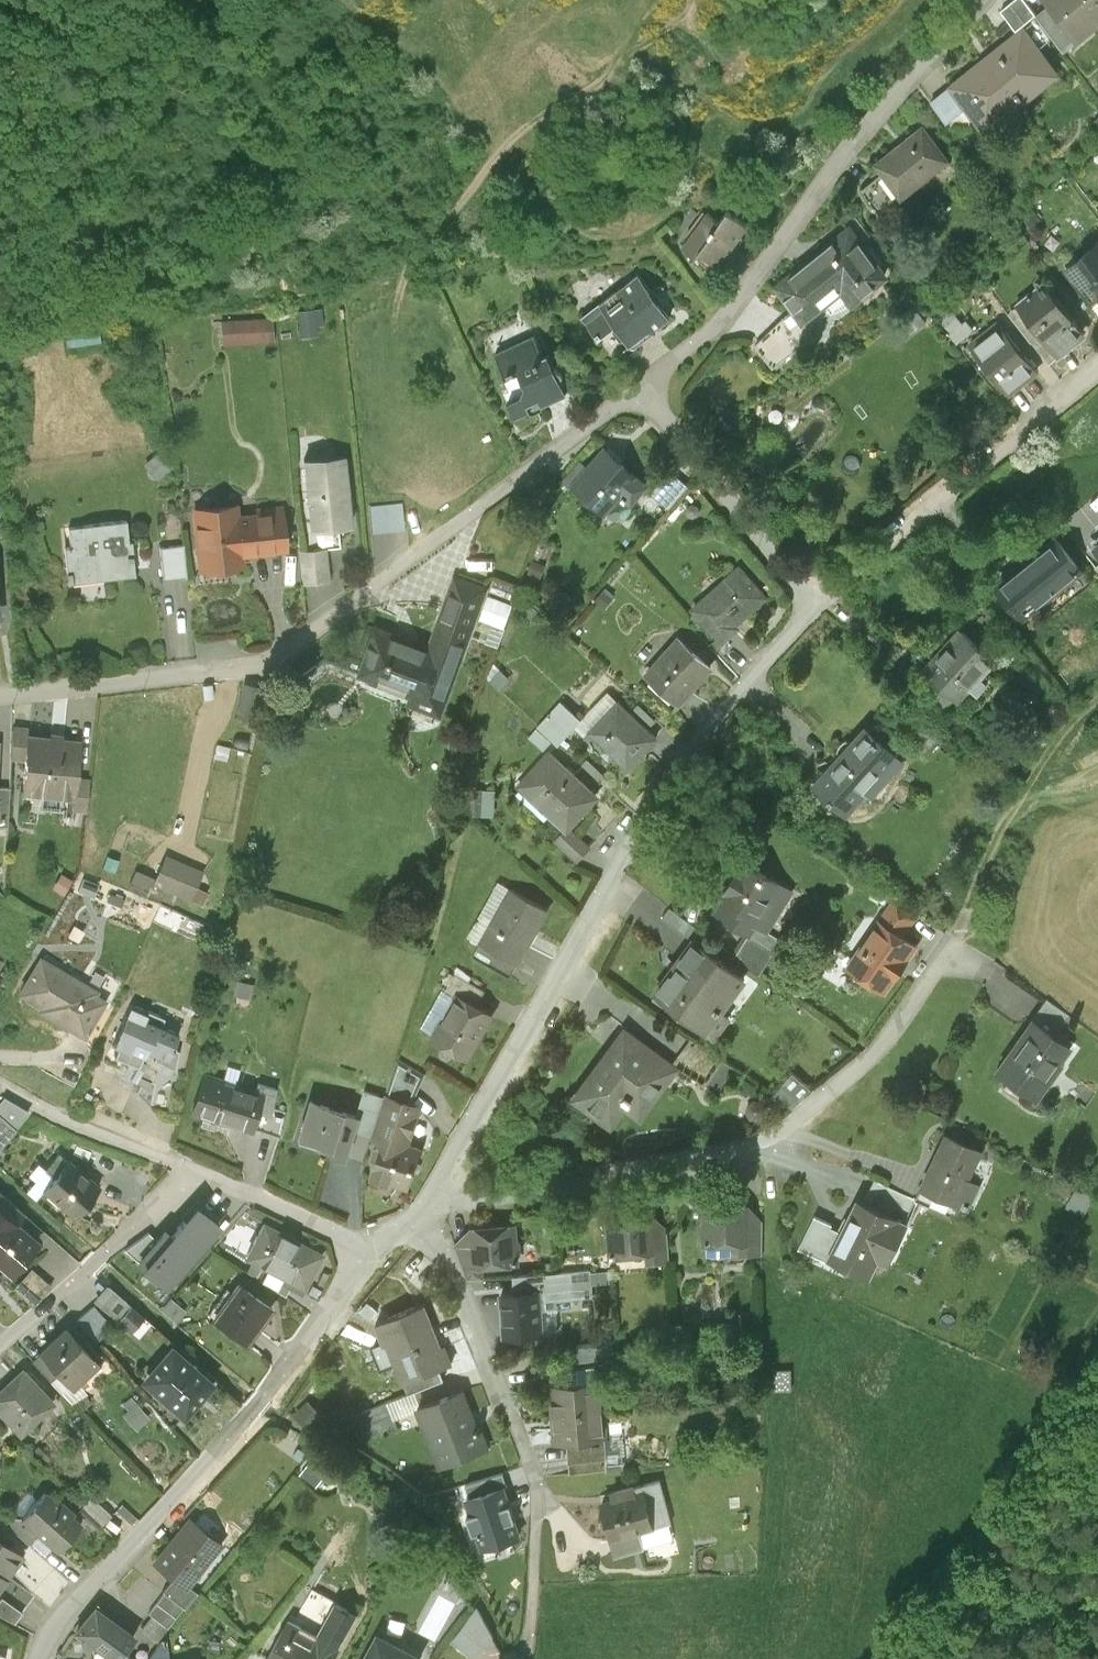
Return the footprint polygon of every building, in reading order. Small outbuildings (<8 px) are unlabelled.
[(1002,9),(1019,31),(1028,23),(1044,43),(1053,35),(1038,15),(1026,0),(1014,0),(1002,9)] [(1051,4),(1038,15),(1053,35),(1064,49),(1097,21),(1097,0),(1047,0),(1051,4)] [(994,58),(984,66),(1007,96),(1016,89),(1021,95),(1024,93),(1023,92),(1054,66),(1039,47),(1044,43),(1028,23),(1019,31),(990,54),(994,58)] [(971,69),(952,84),(968,104),(973,100),(985,115),(1001,103),(1000,102),(1007,96),(984,66),(974,74),(971,69)] [(968,104),(952,84),(932,100),(948,120),(968,104)] [(881,211),(949,159),(924,127),(879,162),(885,171),(863,188),(881,211)] [(721,261),(748,224),(741,217),(728,207),(720,218),(709,210),(685,243),(699,252),(702,248),(721,261)] [(793,298),(806,315),(843,285),(854,297),(886,271),(850,226),(780,283),(793,298)] [(1072,261),(1085,278),(1081,281),(1097,303),(1097,241),(1072,261)] [(652,289),(640,273),(587,312),(585,315),(591,317),(599,334),(617,321),(632,341),(652,327),(658,328),(658,323),(671,314),(661,301),(659,302),(651,290),(652,289)] [(1064,304),(1044,279),(1018,299),(1057,349),(1068,341),(1067,340),(1068,336),(1068,331),(1067,329),(1078,320),(1065,303),(1064,304)] [(808,318),(806,315),(793,298),(784,306),(791,315),(760,340),(777,361),(817,329),(812,323),(815,317),(811,316),(808,318)] [(296,308),(299,335),(317,333),(317,323),(323,323),(321,306),(296,308)] [(222,344),(273,339),(270,315),(220,320),(222,344)] [(1004,333),(998,326),(973,345),(1009,391),(1039,368),(1008,330),(1004,333)] [(546,353),(538,335),(497,354),(507,374),(520,368),(526,381),(523,390),(509,397),(516,413),(530,406),(531,408),(536,409),(543,405),(544,400),(558,393),(557,391),(567,386),(561,373),(564,371),(562,365),(559,365),(557,361),(556,362),(551,351),(546,353)] [(634,502),(634,498),(648,482),(605,446),(594,461),(584,452),(565,474),(608,510),(611,506),(615,509),(619,512),(625,511),(631,507),(634,502)] [(310,527),(350,523),(344,462),(304,466),(310,527)] [(671,464),(651,489),(671,505),(691,481),(671,464)] [(369,498),(370,526),(407,524),(405,496),(369,498)] [(284,548),(279,506),(255,509),(256,513),(236,516),(235,505),(195,509),(200,562),(241,557),(241,552),(284,548)] [(64,543),(67,578),(72,578),(71,572),(102,569),(102,574),(136,571),(133,544),(128,544),(127,537),(130,537),(128,517),(69,523),(70,542),(64,543)] [(160,544),(163,577),(187,574),(183,541),(160,544)] [(1022,618),(1081,572),(1056,541),(997,588),(1022,618)] [(325,552),(300,554),(302,581),(327,579),(325,552)] [(695,607),(723,639),(738,625),(734,621),(765,593),(740,565),(695,607)] [(443,693),(484,589),(457,579),(430,649),(376,627),(358,672),(361,673),(364,665),(378,671),(375,679),(414,694),(419,683),(443,693)] [(550,613),(572,619),(578,596),(556,590),(550,613)] [(488,594),(479,619),(505,628),(514,603),(488,594)] [(994,662),(959,631),(924,670),(944,690),(949,694),(955,696),(961,695),(968,691),(994,662)] [(646,672),(679,701),(692,686),(690,684),(708,664),(678,637),(646,672)] [(538,723),(558,742),(582,717),(561,699),(538,723)] [(656,736),(618,700),(589,730),(627,766),(656,736)] [(22,785),(72,791),(73,791),(75,774),(79,737),(25,731),(23,753),(25,753),(22,785)] [(883,779),(901,759),(879,740),(877,741),(866,731),(818,786),(845,810),(863,789),(871,797),(881,786),(883,779)] [(595,795),(549,752),(524,779),(554,808),(551,811),(567,826),(595,795)] [(89,776),(75,774),(73,791),(72,791),(71,801),(86,802),(89,776)] [(475,784),(475,809),(495,810),(495,784),(475,784)] [(566,827),(555,839),(576,859),(587,846),(566,827)] [(191,893),(203,865),(162,848),(153,869),(150,876),(191,893)] [(153,869),(134,861),(126,880),(145,888),(150,876),(153,869)] [(756,919),(767,926),(788,892),(745,864),(723,897),(738,906),(733,914),(752,925),(756,919)] [(481,943),(482,943),(515,962),(546,908),(512,889),(481,943)] [(880,920),(901,935),(917,912),(896,897),(880,920)] [(764,930),(767,926),(756,919),(752,925),(733,955),(759,975),(775,951),(785,957),(791,948),(764,930)] [(916,945),(901,935),(880,920),(849,963),(856,968),(856,975),(864,980),(870,977),(887,988),(916,945)] [(518,963),(515,962),(482,943),(473,958),(510,978),(518,963)] [(721,1009),(743,979),(694,943),(657,992),(659,993),(661,991),(690,1012),(689,1014),(715,1033),(729,1015),(721,1009)] [(52,1011),(83,1031),(105,998),(95,992),(97,989),(44,954),(22,988),(54,1008),(52,1011)] [(434,1038),(469,1058),(479,1041),(475,1039),(490,1014),(458,996),(434,1038)] [(1032,1018),(1054,1034),(1070,1012),(1046,996),(1035,1012),(1036,1013),(1032,1018)] [(129,998),(112,1040),(118,1042),(114,1052),(143,1065),(146,1059),(141,1057),(147,1045),(155,1050),(153,1054),(175,1064),(178,1046),(174,1044),(175,1041),(173,1040),(178,1029),(176,1028),(161,1021),(164,1013),(146,1005),(145,1006),(129,998)] [(1069,1044),(1054,1034),(1032,1018),(997,1068),(1030,1092),(1054,1059),(1057,1061),(1069,1044)] [(641,1114),(675,1068),(625,1032),(597,1071),(599,1073),(580,1098),(601,1113),(615,1095),(641,1114)] [(724,1061),(694,1040),(677,1066),(706,1086),(724,1061)] [(396,1061),(385,1096),(411,1103),(421,1076),(396,1061)] [(271,1115),(280,1089),(261,1083),(259,1090),(242,1085),(241,1089),(226,1084),(227,1081),(206,1074),(195,1111),(253,1129),(259,1111),(271,1115)] [(421,1106),(411,1103),(385,1096),(372,1134),(386,1139),(382,1150),(377,1149),(373,1160),(379,1162),(374,1175),(409,1188),(421,1151),(407,1145),(421,1106)] [(359,1116),(311,1101),(300,1135),(333,1145),(331,1151),(347,1156),(359,1116)] [(14,1127),(0,1114),(0,1143),(14,1127)] [(923,1184),(957,1200),(982,1148),(948,1132),(923,1184)] [(45,1189),(76,1215),(99,1188),(60,1154),(47,1169),(55,1177),(45,1189)] [(864,1200),(903,1220),(914,1198),(875,1178),(864,1200)] [(963,1203),(957,1200),(923,1184),(916,1199),(956,1218),(963,1203)] [(10,1268),(21,1256),(22,1257),(36,1241),(12,1220),(21,1210),(0,1192),(0,1259),(10,1268)] [(892,1243),(903,1220),(864,1200),(855,1218),(850,1215),(830,1253),(870,1273),(877,1258),(876,1255),(883,1239),(892,1243)] [(197,1203),(142,1265),(167,1287),(222,1225),(197,1203)] [(705,1241),(747,1241),(748,1241),(748,1220),(748,1205),(705,1205),(705,1219),(702,1221),(702,1233),(705,1235),(705,1241)] [(611,1254),(654,1251),(656,1251),(654,1228),(653,1214),(609,1217),(610,1231),(607,1235),(607,1245),(611,1248),(611,1254)] [(763,1220),(748,1220),(748,1241),(747,1241),(747,1253),(762,1253),(763,1220)] [(470,1228),(472,1242),(473,1265),(475,1265),(517,1262),(516,1254),(519,1252),(518,1241),(515,1239),(515,1225),(470,1228)] [(307,1284),(322,1254),(286,1235),(285,1239),(263,1228),(248,1257),(286,1277),(287,1274),(307,1284)] [(656,1251),(654,1251),(654,1263),(669,1262),(667,1228),(654,1228),(656,1251)] [(476,1275),(475,1265),(473,1265),(472,1242),(456,1244),(468,1276),(476,1275)] [(548,1297),(591,1294),(589,1268),(519,1273),(520,1288),(502,1289),(505,1330),(541,1327),(539,1303),(548,1302),(548,1297)] [(247,1342),(272,1308),(239,1284),(215,1317),(247,1342)] [(95,1300),(133,1333),(145,1319),(107,1286),(95,1300)] [(161,1309),(177,1322),(186,1311),(171,1298),(161,1309)] [(109,1321),(93,1304),(76,1320),(92,1337),(109,1321)] [(423,1304),(376,1322),(384,1342),(395,1337),(404,1359),(395,1362),(403,1381),(449,1363),(442,1344),(439,1345),(423,1304)] [(95,1356),(67,1326),(41,1350),(69,1381),(95,1356)] [(154,1388),(181,1356),(170,1347),(143,1379),(154,1388)] [(210,1381),(181,1356),(154,1388),(183,1413),(210,1381)] [(553,1400),(554,1413),(603,1409),(602,1397),(604,1397),(602,1379),(601,1379),(594,1366),(578,1367),(573,1381),(549,1382),(550,1401),(553,1400)] [(22,1370),(0,1391),(0,1413),(20,1433),(53,1401),(22,1370)] [(476,1425),(462,1390),(417,1408),(424,1426),(432,1423),(445,1459),(438,1462),(439,1465),(487,1446),(481,1428),(483,1428),(481,1423),(476,1425)] [(150,1418),(131,1397),(123,1404),(128,1409),(123,1414),(137,1430),(150,1418)] [(397,1426),(388,1402),(364,1411),(373,1436),(397,1426)] [(603,1422),(603,1409),(554,1413),(555,1425),(553,1426),(554,1442),(557,1443),(570,1442),(571,1460),(606,1458),(605,1438),(608,1438),(606,1421),(603,1422)] [(607,1471),(606,1458),(571,1460),(569,1461),(570,1474),(607,1471)] [(609,1519),(618,1553),(643,1547),(639,1532),(671,1524),(660,1480),(634,1487),(634,1486),(615,1491),(617,1498),(602,1502),(607,1519),(609,1519)] [(504,1484),(465,1497),(482,1547),(521,1535),(504,1484)] [(46,1491),(22,1516),(39,1532),(58,1550),(81,1525),(73,1517),(76,1513),(63,1501),(60,1504),(46,1491)] [(112,1514),(91,1496),(83,1505),(103,1524),(112,1514)] [(126,1515),(135,1524),(148,1509),(140,1501),(126,1515)] [(39,1532),(22,1516),(21,1515),(11,1516),(5,1521),(11,1526),(29,1543),(39,1532)] [(1,1539),(11,1526),(5,1521),(0,1517),(0,1539),(1,1539)] [(157,1562),(176,1577),(182,1581),(191,1570),(196,1574),(220,1544),(192,1522),(168,1552),(167,1551),(157,1562)] [(0,1539),(0,1571),(7,1576),(22,1555),(1,1539),(0,1539)] [(197,1594),(182,1581),(176,1577),(163,1592),(166,1594),(150,1614),(154,1618),(145,1629),(159,1641),(197,1594)] [(357,1615),(312,1589),(294,1622),(290,1619),(268,1658),(335,1658),(336,1657),(334,1656),(357,1615)] [(3,1596),(0,1600),(0,1614),(16,1624),(24,1612),(3,1596)] [(476,1608),(451,1642),(472,1658),(492,1638),(476,1608)] [(123,1654),(134,1640),(95,1609),(77,1632),(115,1658),(119,1658),(123,1654)] [(419,1656),(417,1650),(406,1644),(400,1646),(399,1649),(378,1637),(366,1658),(417,1658),(419,1656)]
